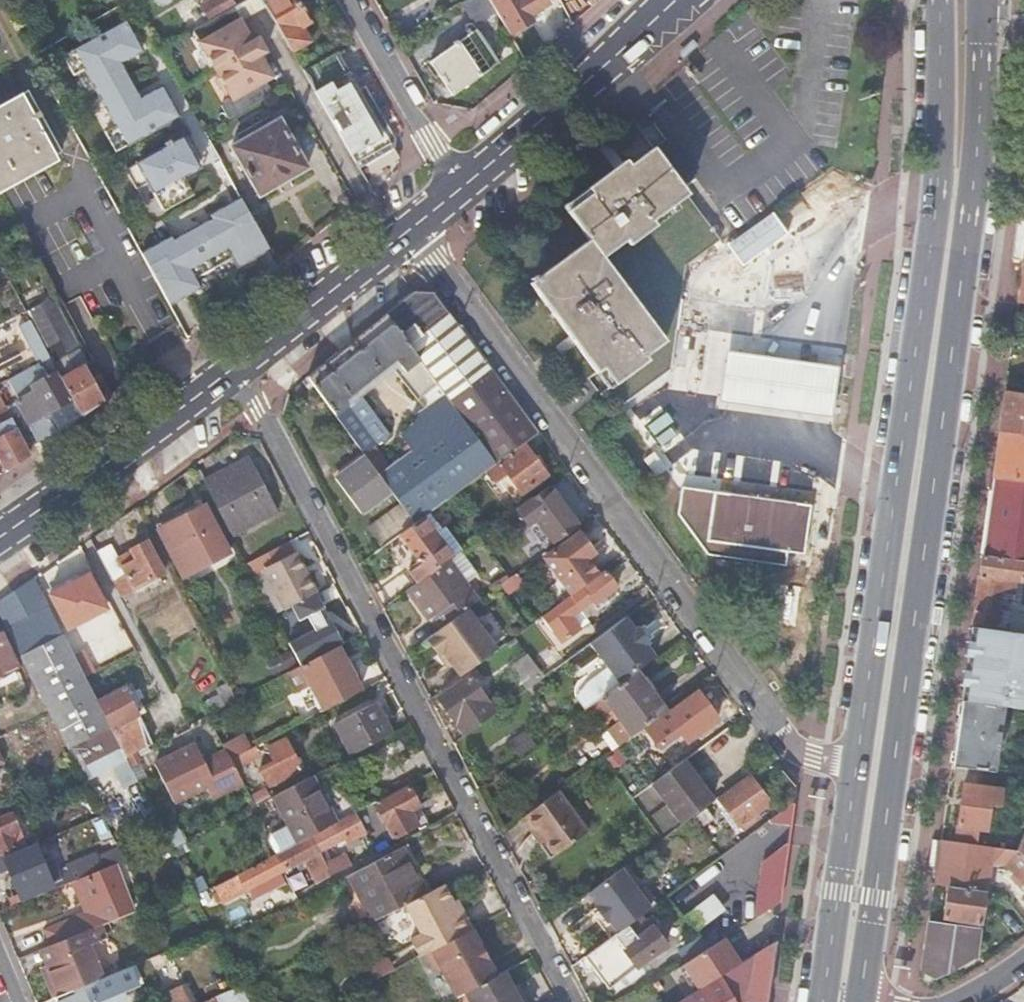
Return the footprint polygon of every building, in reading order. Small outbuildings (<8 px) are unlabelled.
[(234,6),(230,0),(211,0),(201,6),(210,20),(225,11),(234,6)] [(265,4),(292,52),(309,43),(301,28),(310,23),(297,0),(272,0),(265,4)] [(488,0),(464,0),(459,4),(473,24),(494,10),(488,0)] [(495,1),(512,31),(530,21),(525,14),(550,0),(496,0),(495,1)] [(210,20),(192,30),(203,49),(213,66),(216,71),(261,45),(256,36),(248,35),(239,21),(233,24),(225,11),(210,20)] [(134,39),(123,20),(117,24),(128,42),(134,39)] [(128,42),(117,24),(61,55),(72,74),(83,68),(115,125),(104,131),(114,150),(171,118),(160,99),(154,89),(139,98),(118,62),(134,53),(128,42)] [(452,45),(427,63),(451,95),(497,62),(474,30),(456,43),(455,41),(451,43),(452,45)] [(220,105),(228,119),(273,94),(265,81),(272,77),(264,63),(266,54),(261,45),(216,71),(219,76),(229,93),(232,99),(220,105)] [(213,66),(203,49),(198,52),(208,69),(213,66)] [(342,49),(303,71),(358,168),(393,148),(394,139),(364,87),(355,92),(353,88),(347,92),(343,86),(359,78),(342,49)] [(224,96),(229,93),(219,76),(214,79),(224,96)] [(0,104),(0,185),(61,152),(27,90),(0,104)] [(177,115),(166,96),(160,99),(171,118),(177,115)] [(279,120),(231,147),(259,195),(307,168),(279,120)] [(197,166),(181,136),(173,141),(168,141),(168,140),(163,142),(165,146),(125,168),(135,187),(147,181),(163,209),(192,193),(182,175),(197,166)] [(673,137),(661,146),(688,184),(700,175),(673,137)] [(690,201),(648,146),(564,205),(602,253),(690,201)] [(266,248),(235,199),(204,217),(206,220),(194,227),(193,225),(180,232),(181,234),(168,242),(166,238),(139,253),(167,304),(197,287),(192,278),(230,256),(235,265),(266,248)] [(742,263),(784,233),(769,213),(728,243),(742,263)] [(1023,263),(1023,260),(1023,220),(1018,219),(1012,261),(1023,263)] [(664,348),(584,240),(524,284),(605,392),(664,348)] [(24,304),(34,298),(25,282),(24,282),(15,287),(24,304)] [(417,290),(387,314),(499,464),(501,464),(526,444),(528,443),(538,436),(432,291),(417,290)] [(81,415),(102,400),(80,359),(82,357),(48,291),(34,298),(24,304),(22,305),(23,305),(31,320),(80,415),(81,415)] [(387,314),(309,377),(364,451),(389,433),(362,397),(349,407),(344,402),(398,359),(407,372),(400,378),(424,411),(413,419),(416,424),(399,437),(410,453),(386,470),(383,466),(378,470),(394,490),(404,504),(419,524),(423,521),(487,474),(499,464),(387,314)] [(37,440),(80,415),(31,320),(19,326),(45,377),(30,386),(32,390),(15,399),(37,440)] [(721,403),(833,415),(839,364),(727,352),(721,403)] [(102,400),(111,394),(89,353),(82,357),(80,359),(102,400)] [(1000,432),(1023,435),(1023,396),(1005,393),(1002,412),(1000,432)] [(0,460),(5,469),(29,453),(0,397),(0,460)] [(1023,561),(1023,435),(1000,432),(982,555),(1023,561)] [(526,444),(501,464),(527,497),(552,477),(526,444)] [(394,490),(378,470),(368,456),(337,479),(362,514),(394,490)] [(208,489),(234,539),(279,515),(252,464),(208,489)] [(787,551),(804,553),(811,505),(715,491),(682,486),(678,514),(707,554),(785,565),(787,551)] [(550,489),(518,513),(527,525),(536,519),(554,544),(578,526),(550,489)] [(154,523),(157,528),(202,503),(200,498),(154,523)] [(202,503),(157,528),(181,575),(227,550),(202,503)] [(419,524),(404,504),(367,530),(382,551),(403,536),(419,524)] [(423,521),(419,524),(403,536),(422,563),(406,575),(416,589),(450,564),(460,557),(436,524),(429,529),(423,521)] [(595,553),(579,531),(543,557),(559,579),(548,588),(559,604),(598,575),(587,559),(595,553)] [(97,553),(117,590),(159,567),(144,538),(116,553),(111,545),(97,553)] [(292,546),(274,555),(281,568),(298,558),(292,546)] [(274,555),(250,568),(256,580),(264,576),(285,614),(319,596),(299,558),(298,558),(281,568),(274,555)] [(972,623),(1010,628),(1012,610),(998,608),(1002,579),(1022,582),(1023,569),(1023,561),(982,555),(977,589),(972,623)] [(450,564),(416,589),(409,595),(426,618),(432,614),(436,620),(443,630),(461,617),(479,604),(450,564)] [(598,575),(559,604),(541,617),(553,633),(554,632),(561,642),(580,629),(579,628),(572,617),(592,602),(594,605),(605,596),(617,587),(604,571),(598,575)] [(0,598),(0,614),(55,723),(67,747),(110,726),(100,706),(86,679),(78,664),(33,575),(14,589),(0,598)] [(81,583),(52,599),(69,632),(98,616),(81,583)] [(572,617),(579,628),(588,621),(586,618),(608,601),(605,596),(594,605),(592,602),(572,617)] [(431,624),(436,620),(432,614),(426,618),(431,624)] [(461,617),(443,630),(418,649),(430,666),(437,661),(445,673),(454,686),(470,675),(490,660),(461,617)] [(622,686),(638,674),(658,660),(649,647),(652,644),(641,628),(637,631),(629,621),(594,647),(622,686)] [(292,647),(304,669),(343,649),(331,626),(292,647)] [(961,701),(1003,706),(1023,709),(1023,634),(972,626),(961,701)] [(26,681),(0,632),(0,694),(26,681)] [(342,706),(362,696),(355,684),(361,681),(343,649),(304,669),(322,702),(335,695),(342,706)] [(78,664),(86,679),(102,671),(95,656),(78,664)] [(445,673),(437,661),(430,666),(438,677),(445,673)] [(545,683),(549,679),(541,668),(536,671),(545,683)] [(633,739),(668,714),(638,674),(622,686),(605,699),(633,739)] [(467,739),(499,716),(472,678),(439,702),(467,739)] [(110,726),(127,759),(138,754),(125,727),(143,718),(128,691),(100,706),(110,726)] [(684,744),(717,720),(699,694),(665,718),(684,744)] [(961,701),(952,765),(994,770),(1003,706),(961,701)] [(352,758),(394,735),(377,703),(336,726),(352,758)] [(237,755),(252,747),(242,728),(227,737),(237,755)] [(258,751),(233,764),(243,782),(260,772),(269,787),(282,780),(283,782),(301,773),(286,745),(268,755),(272,763),(266,766),(258,751)] [(205,773),(192,749),(158,768),(172,791),(205,773)] [(685,823),(710,804),(682,765),(656,784),(685,823)] [(303,845),(339,826),(315,777),(277,797),(294,828),(278,836),(273,843),(280,856),(303,845)] [(720,797),(715,801),(719,806),(723,803),(740,825),(758,812),(768,805),(749,779),(722,799),(720,797)] [(965,784),(958,841),(978,844),(980,828),(989,829),(992,804),(1001,805),(1004,789),(965,784)] [(277,858),(221,887),(231,906),(322,859),(333,880),(359,866),(352,850),(336,858),(333,853),(354,842),(365,837),(373,833),(368,823),(385,815),(391,827),(383,831),(386,836),(393,832),(394,835),(389,837),(393,845),(426,828),(416,810),(422,807),(414,790),(381,808),(379,805),(339,826),(303,845),(280,856),(277,858)] [(24,805),(19,792),(0,800),(0,810),(2,814),(11,810),(24,805)] [(555,857),(588,833),(559,793),(522,820),(535,838),(539,835),(546,844),(555,857)] [(790,826),(793,806),(770,822),(768,835),(773,837),(790,826)] [(433,825),(422,807),(416,810),(426,828),(433,825)] [(2,814),(0,815),(0,851),(1,854),(16,848),(15,845),(27,840),(22,828),(19,829),(11,810),(2,814)] [(762,818),(758,812),(740,825),(744,831),(762,818)] [(761,829),(755,833),(763,844),(773,837),(768,835),(770,822),(761,829)] [(542,847),(546,844),(539,835),(535,838),(542,847)] [(368,843),(365,837),(354,842),(357,848),(368,843)] [(987,890),(991,863),(1006,863),(1015,872),(1023,881),(1023,857),(1016,849),(978,844),(958,841),(941,839),(935,884),(948,885),(986,890),(987,890)] [(6,864),(19,895),(51,882),(53,888),(71,881),(103,868),(96,852),(46,871),(34,842),(0,856),(0,867),(6,864)] [(781,890),(788,844),(764,860),(756,921),(779,906),(781,890)] [(412,846),(400,852),(424,900),(436,893),(412,846)] [(400,852),(346,880),(371,928),(399,913),(424,900),(400,852)] [(91,928),(99,924),(106,921),(106,919),(135,906),(116,863),(103,868),(71,881),(91,928)] [(705,871),(672,896),(703,938),(707,944),(714,938),(740,919),(705,871)] [(982,920),(986,890),(948,885),(944,915),(960,917),(981,920),(982,920)] [(453,913),(445,897),(413,913),(422,930),(453,913)] [(929,920),(922,971),(934,979),(947,973),(955,969),(965,964),(976,959),(980,926),(959,924),(929,920)] [(91,928),(72,936),(76,946),(103,934),(99,924),(91,928)] [(633,925),(584,960),(595,974),(612,997),(643,975),(637,967),(665,947),(653,929),(642,937),(633,925)] [(475,932),(420,961),(442,1001),(447,1001),(466,992),(498,976),(475,932)] [(70,936),(40,949),(46,966),(57,961),(56,959),(76,950),(70,936)] [(707,944),(703,938),(679,954),(686,966),(711,950),(707,944)] [(711,950),(719,945),(714,938),(707,944),(711,950)] [(351,959),(343,945),(332,951),(340,965),(351,959)] [(773,945),(684,1001),(765,1001),(773,945)] [(53,997),(56,996),(70,990),(65,976),(84,968),(77,950),(76,950),(56,959),(57,961),(46,966),(41,969),(53,997)] [(584,960),(573,969),(580,981),(581,982),(595,974),(584,960)] [(56,996),(59,1001),(125,1001),(126,998),(121,986),(128,983),(125,976),(119,979),(116,971),(70,990),(56,996)] [(504,972),(498,976),(466,992),(471,1001),(520,1001),(504,972)] [(211,1001),(250,1001),(243,984),(209,997),(211,1001)] [(183,987),(164,995),(168,1001),(190,1001),(183,987)]
